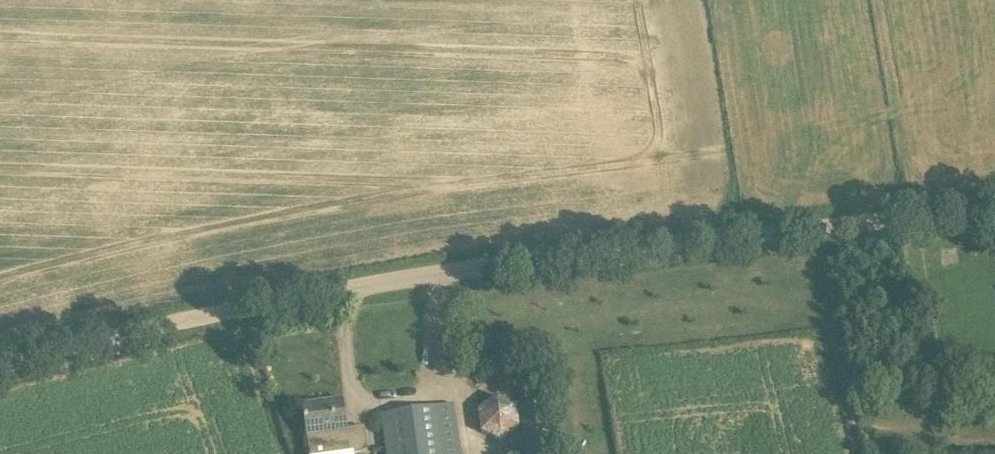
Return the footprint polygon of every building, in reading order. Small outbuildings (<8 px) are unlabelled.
[(545,403),(540,403),(536,374),(521,375),(524,404),(519,404),(524,453),(550,453),(545,403)] [(979,394),(964,395),(964,405),(978,408),(979,394)] [(310,449),(310,453),(353,453),(366,452),(362,428),(347,429),(342,401),(341,401),(342,405),(324,408),(324,404),(301,407),(305,438),(308,438),(310,449)] [(480,403),(479,434),(518,435),(518,404),(480,403)] [(453,406),(382,416),(387,453),(459,453),(453,406)]
